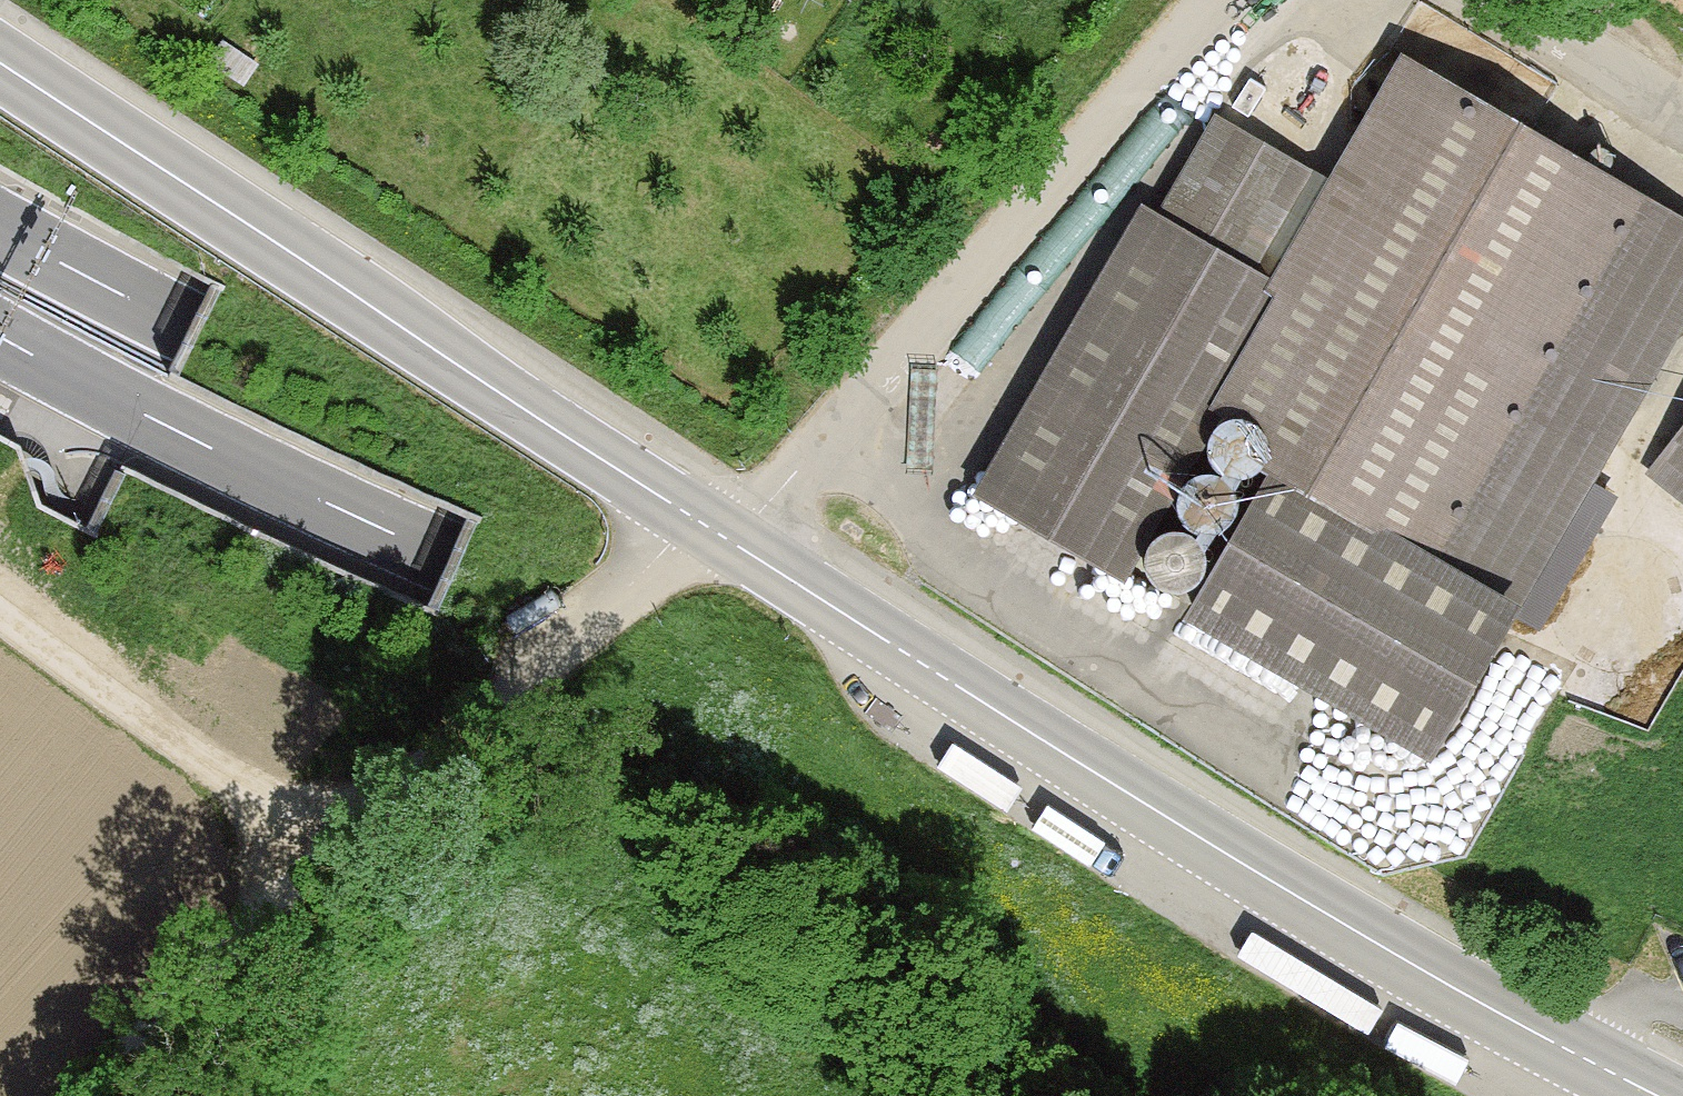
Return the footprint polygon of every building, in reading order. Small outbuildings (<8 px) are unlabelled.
[(1405,761),(1682,300),(1682,221),(1384,42),(1311,164),(1194,94),(954,492),(1405,761)] [(1647,468),(1682,496),(1682,421),(1647,468)]
